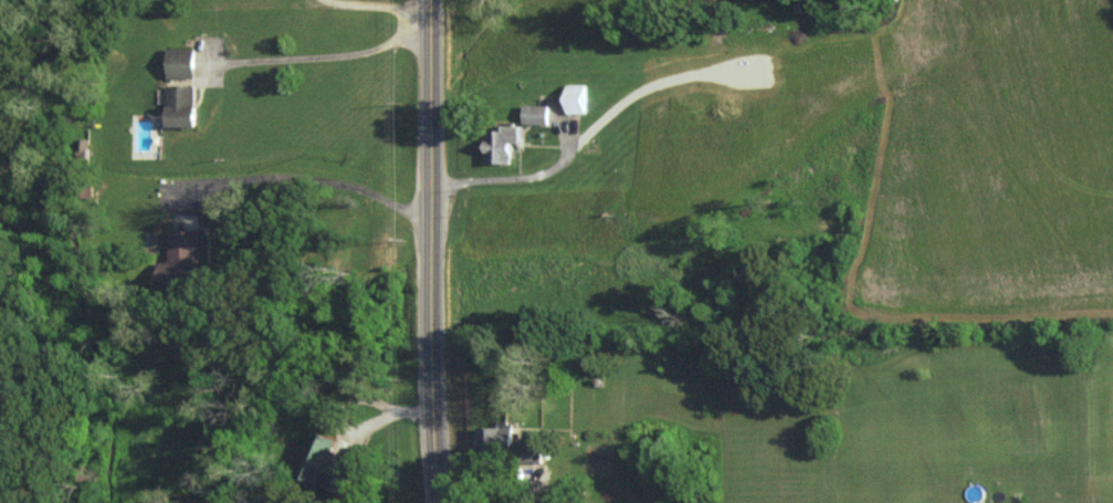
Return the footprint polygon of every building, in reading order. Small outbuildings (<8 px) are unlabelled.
[(193,78),(193,48),(166,48),(166,78),(193,78)] [(584,83),(564,84),(565,113),(585,112),(584,83)] [(193,85),(165,86),(165,126),(194,126),(193,85)] [(547,105),(522,104),(521,122),(546,123),(547,105)] [(484,162),(509,161),(509,142),(517,142),(517,124),(496,124),(496,129),(483,130),(484,162)] [(197,230),(168,229),(167,261),(156,261),(155,286),(196,287),(197,230)] [(326,462),(334,439),(318,433),(313,446),(308,445),(297,476),(319,483),(318,485),(337,491),(346,469),(326,462)]
